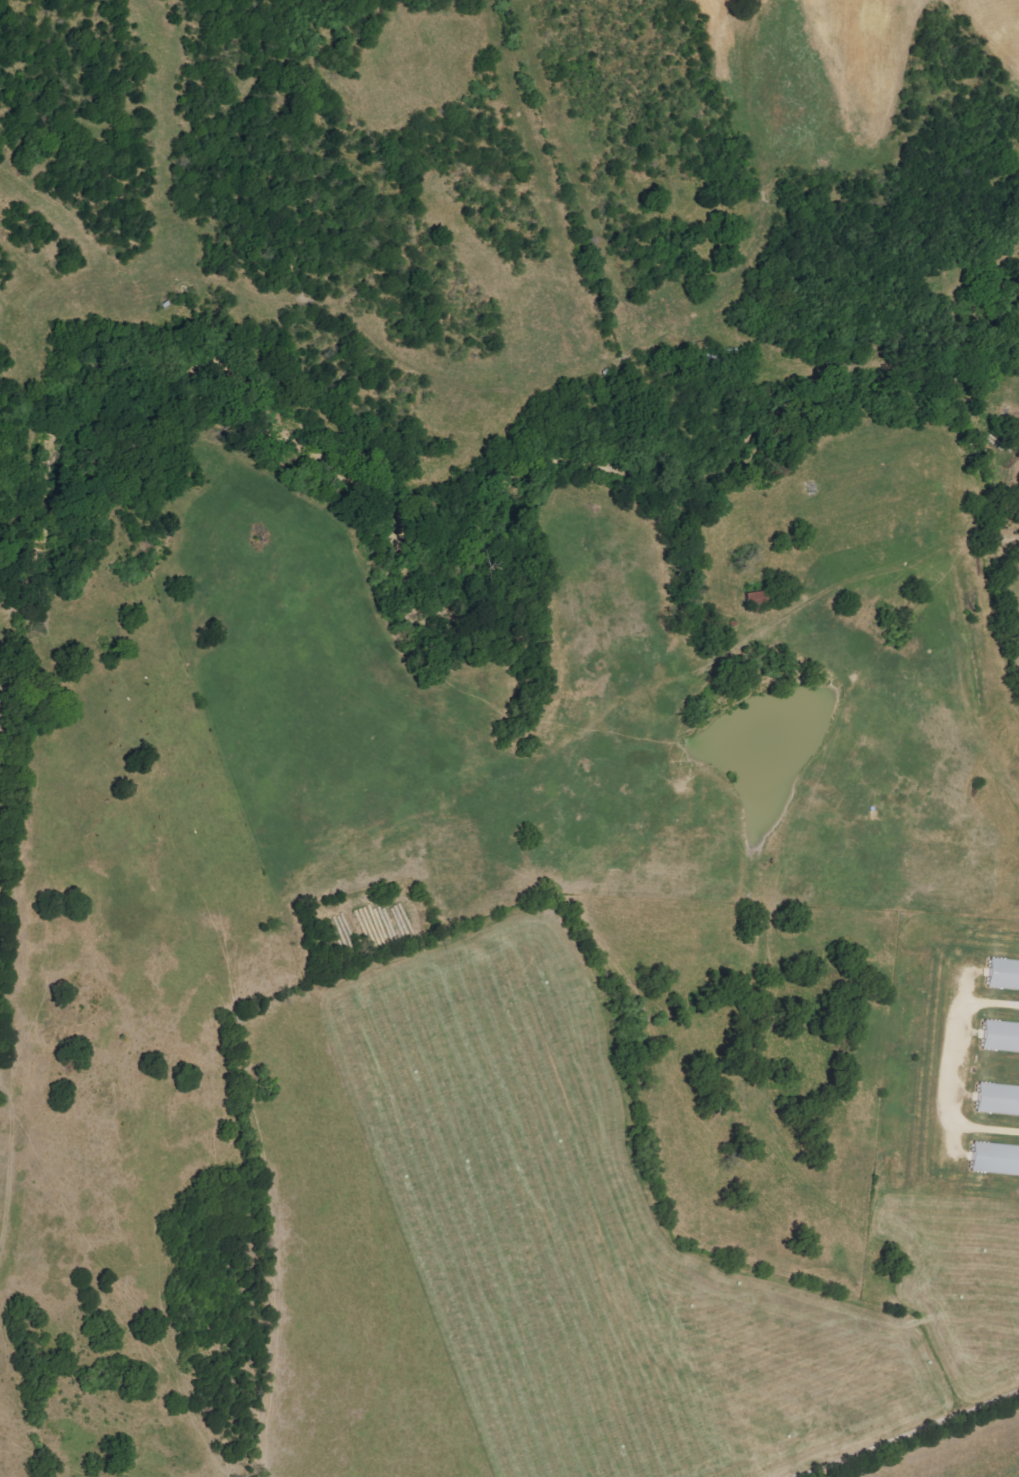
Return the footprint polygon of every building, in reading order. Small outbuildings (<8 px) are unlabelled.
[(1018,991),(1018,961),(989,959),(987,989),(1018,991)] [(1018,1054),(1018,1024),(984,1021),(982,1051),(1018,1054)] [(978,1084),(976,1112),(1018,1116),(1018,1088),(978,1084)] [(1018,1177),(1018,1146),(972,1143),(970,1173),(1018,1177)]
